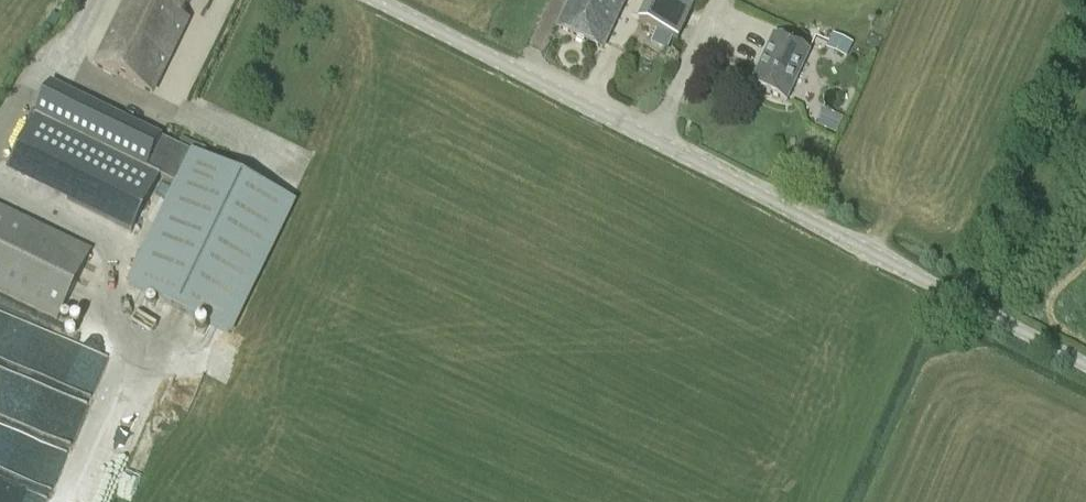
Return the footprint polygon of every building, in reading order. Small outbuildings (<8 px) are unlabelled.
[(152,96),(188,21),(180,16),(188,0),(127,0),(94,66),(152,96)] [(557,29),(601,50),(624,0),(571,0),(557,29)] [(638,23),(676,41),(696,0),(649,0),(638,23)] [(829,46),(850,56),(857,41),(836,31),(829,46)] [(786,102),(809,52),(773,36),(750,85),(786,102)] [(294,201),(292,200),(205,157),(209,150),(197,144),(197,145),(181,138),(177,145),(162,138),(163,137),(51,83),(5,174),(131,235),(159,180),(157,179),(159,176),(177,184),(127,286),(228,335),(294,201)] [(0,207),(0,294),(57,322),(91,252),(0,207)]
